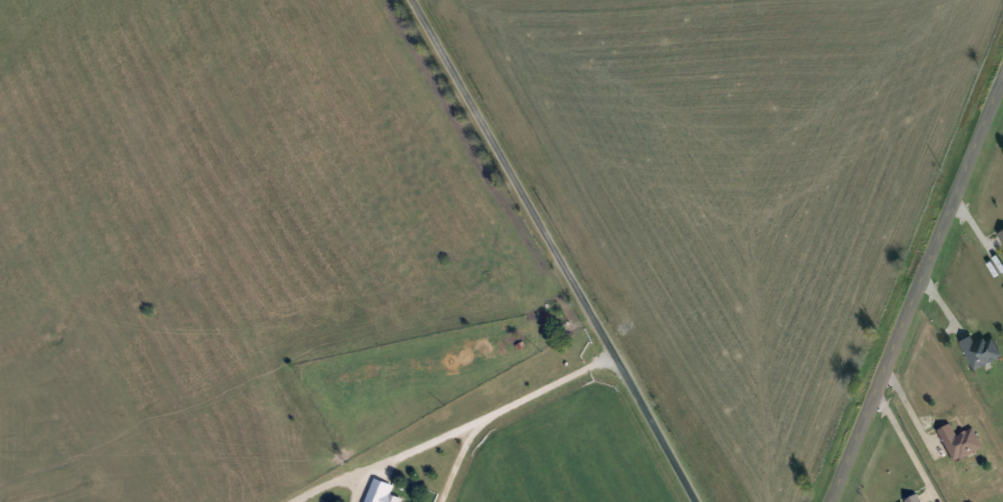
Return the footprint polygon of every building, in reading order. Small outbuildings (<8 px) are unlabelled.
[(992,230),(1002,224),(1002,249),(992,230)] [(969,341),(986,332),(996,353),(968,367),(953,338),(965,332),(969,341)] [(979,446),(949,460),(933,427),(946,421),(952,433),(969,425),(979,446)] [(397,497),(396,501),(376,501),(380,492),(397,497)] [(913,492),(918,501),(892,501),(913,492)]
